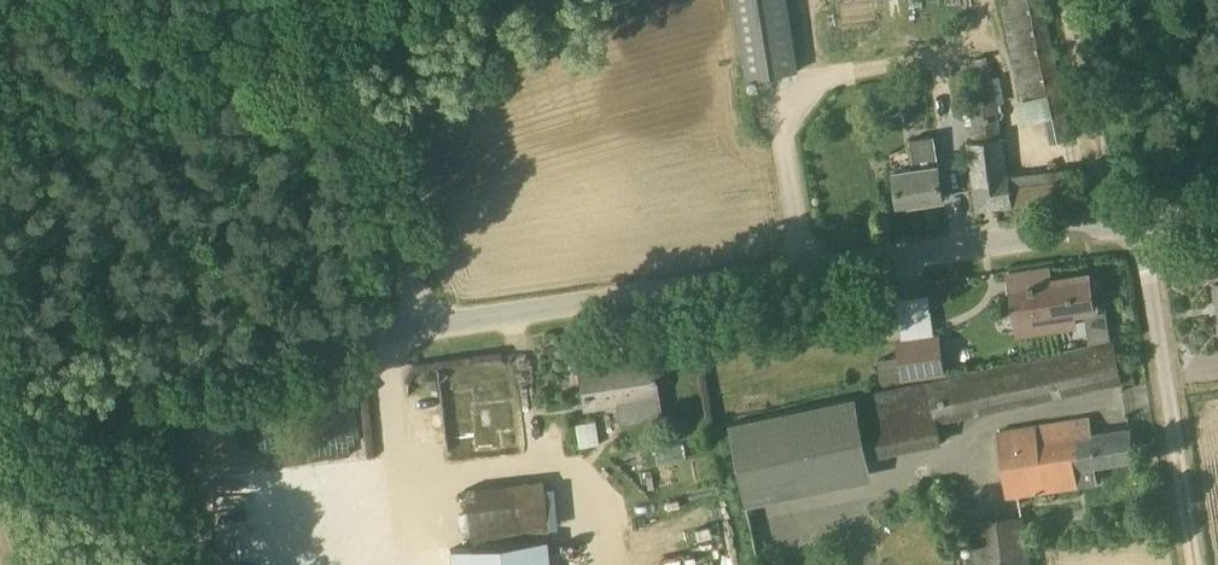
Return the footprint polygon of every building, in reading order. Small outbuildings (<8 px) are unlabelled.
[(748,79),(799,71),(788,0),(735,0),(748,79)] [(1024,105),(1043,101),(1052,144),(1071,140),(1040,0),(1002,0),(1024,105)] [(988,61),(962,66),(975,141),(969,142),(977,210),(1052,201),(1052,199),(1071,194),(1066,169),(1009,178),(1009,173),(1007,173),(1002,137),(988,61)] [(934,136),(911,140),(915,168),(894,172),(899,205),(944,198),(939,165),(938,165),(934,136)] [(1090,276),(1052,282),(1050,267),(1009,274),(1014,306),(1018,335),(1076,326),(1074,311),(1094,308),(1090,276)] [(1111,340),(1109,329),(1088,332),(1089,344),(1111,340)] [(938,338),(899,344),(903,377),(942,372),(938,338)] [(941,420),(1094,386),(1122,380),(1114,342),(749,418),(765,480),(943,443),(941,420)] [(651,357),(579,368),(585,408),(657,396),(651,357)] [(1136,460),(1132,428),(1093,434),(1090,419),(999,433),(1008,498),(1075,487),(1072,469),(1136,460)] [(576,421),(577,443),(599,443),(598,420),(576,421)] [(544,478),(463,487),(468,534),(549,524),(544,478)] [(343,508),(352,530),(380,520),(372,497),(343,508)] [(973,523),(979,564),(1030,564),(1023,516),(973,523)] [(450,549),(452,564),(549,564),(546,538),(450,549)]
